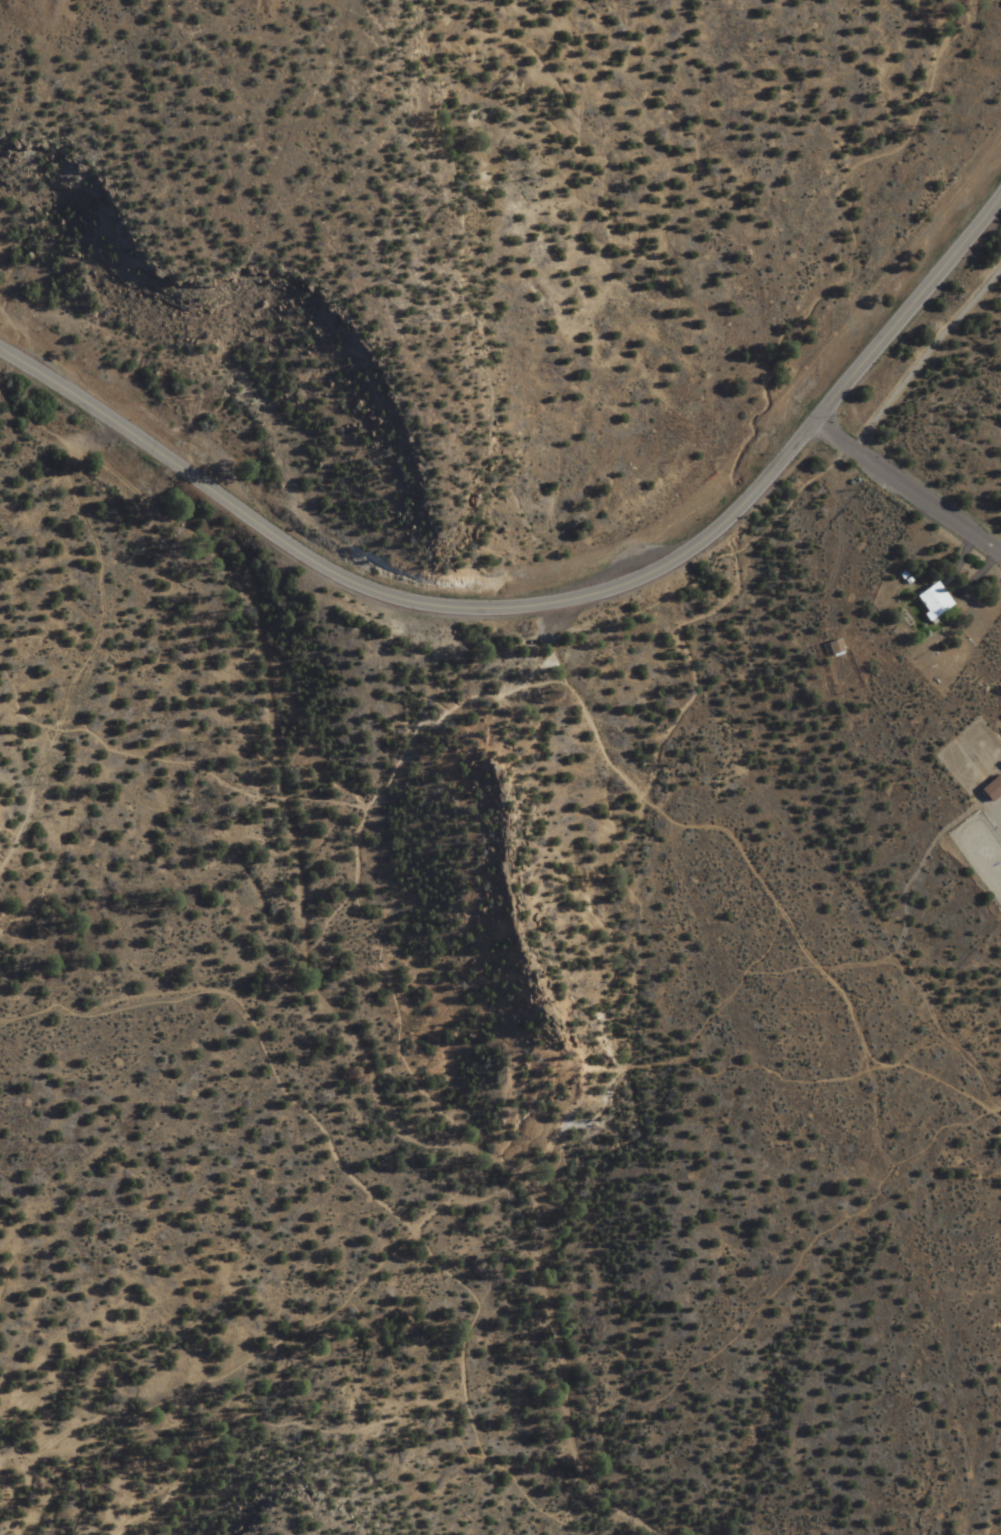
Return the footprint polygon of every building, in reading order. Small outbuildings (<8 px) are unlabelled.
[(907,595),(929,578),(948,602),(921,622),(914,614),(919,611),(916,605),(914,606),(911,603),(913,602),(907,595)] [(828,645),(831,657),(850,652),(846,639),(828,645)]
